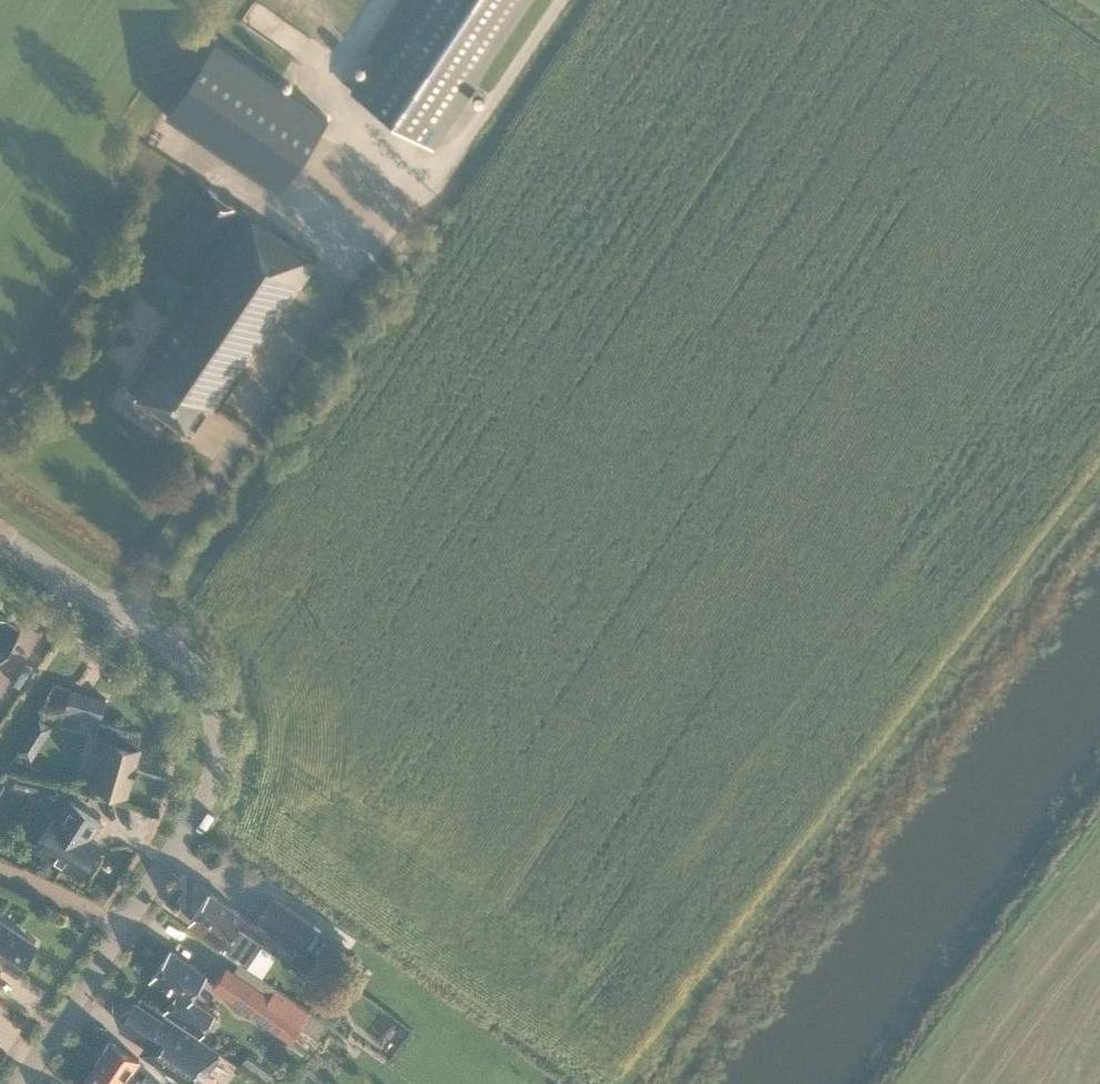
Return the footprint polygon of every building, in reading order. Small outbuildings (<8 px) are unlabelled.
[(527,0),(415,0),(392,34),(390,33),(350,92),(432,147),(476,81),(474,79),(527,0)] [(166,113),(274,187),(292,171),(328,117),(215,40),(166,113)] [(210,404),(217,409),(316,261),(246,214),(249,209),(243,206),(240,210),(206,187),(157,261),(192,284),(236,218),(240,221),(128,386),(134,390),(170,415),(164,424),(166,430),(172,434),(179,434),(185,425),(193,430),(210,404)] [(19,625),(3,615),(4,613),(0,611),(0,654),(19,625)] [(72,687),(66,710),(100,719),(106,696),(72,687)] [(96,735),(109,739),(96,783),(128,792),(133,776),(134,776),(137,764),(136,764),(141,747),(138,746),(143,731),(101,719),(96,735)] [(15,785),(38,790),(41,777),(17,772),(15,785)] [(37,844),(82,873),(101,843),(90,836),(102,817),(72,798),(60,817),(56,814),(37,844)] [(211,890),(192,919),(225,942),(222,946),(248,963),(263,941),(238,924),(245,913),(211,890)] [(258,918),(300,947),(316,924),(274,895),(258,918)] [(4,963),(18,972),(37,942),(0,918),(0,969),(4,963)] [(170,947),(149,978),(173,995),(163,1009),(199,1034),(215,1012),(190,996),(207,973),(170,947)] [(228,964),(214,985),(292,1039),(302,1024),(318,1036),(328,1022),(240,961),(235,969),(228,964)] [(199,1036),(184,1026),(184,1025),(168,1014),(165,1019),(137,1000),(132,1009),(128,1009),(123,1016),(124,1020),(122,1023),(150,1042),(143,1052),(191,1083),(201,1083),(222,1052),(199,1036)] [(111,1040),(97,1062),(126,1081),(135,1067),(140,1071),(145,1062),(111,1040)] [(250,1051),(242,1063),(268,1081),(276,1070),(250,1051)] [(126,1081),(97,1062),(82,1083),(124,1083),(126,1081)]
